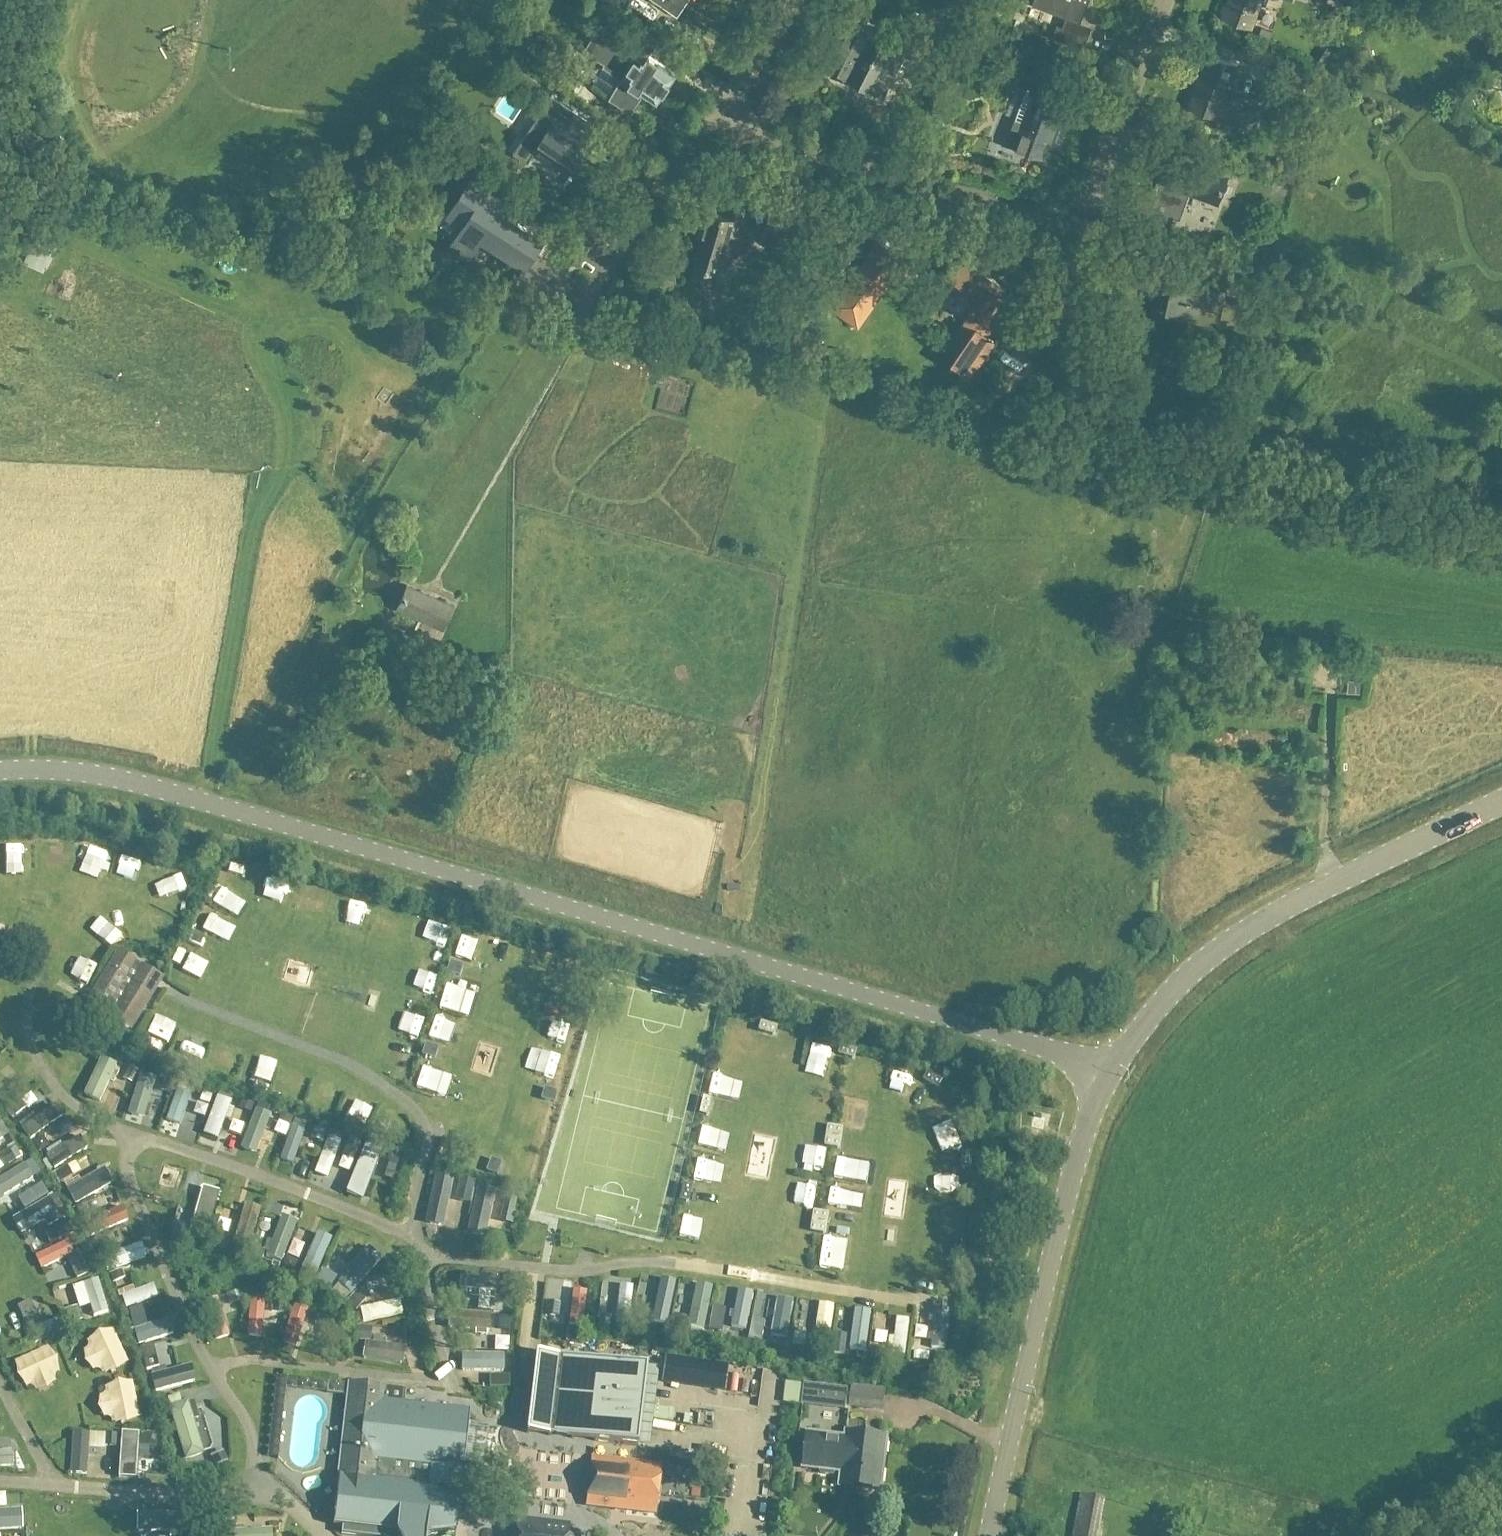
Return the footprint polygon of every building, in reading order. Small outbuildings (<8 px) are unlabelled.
[(687,0),(653,0),(677,16),(687,0)] [(1032,6),(1079,22),(1087,0),(1034,0),(1032,6)] [(1222,19),(1251,29),(1260,5),(1265,7),(1268,0),(1229,0),(1222,19)] [(1087,37),(1056,26),(1052,38),(1083,49),(1087,37)] [(657,103),(675,74),(638,51),(638,52),(599,27),(584,52),(604,65),(603,68),(621,79),(609,97),(631,111),(642,94),(657,103)] [(859,34),(847,57),(837,76),(883,99),(910,46),(876,29),(870,40),(859,34)] [(921,79),(933,57),(930,56),(932,52),(921,47),(919,50),(917,50),(906,72),(921,79)] [(1189,108),(1238,126),(1249,95),(1230,87),(1238,66),(1209,56),(1189,108)] [(583,57),(570,70),(588,88),(601,76),(583,57)] [(1023,74),(1001,66),(996,79),(1019,87),(1023,74)] [(1017,122),(1011,127),(1005,145),(1042,159),(1048,143),(1052,144),(1060,124),(1056,122),(1062,107),(1048,102),(1055,81),(1034,73),(1027,90),(1025,94),(1033,97),(1023,124),(1017,122)] [(511,90),(511,123),(530,123),(530,90),(511,90)] [(552,97),(530,130),(543,139),(534,152),(571,176),(594,140),(579,130),(586,119),(552,97)] [(1217,205),(1227,178),(1179,160),(1167,194),(1159,191),(1152,211),(1181,222),(1190,196),(1217,205)] [(498,213),(506,201),(471,179),(446,218),(462,228),(451,246),(469,258),(487,230),(505,242),(502,247),(527,263),(541,241),(498,213)] [(738,236),(746,207),(729,203),(725,217),(709,213),(694,268),(720,275),(724,257),(732,258),(739,256),(740,256),(744,254),(749,248),(752,241),(754,241),(754,240),(738,236)] [(802,242),(778,215),(760,230),(783,258),(802,242)] [(1174,249),(1176,240),(1167,238),(1165,247),(1174,249)] [(869,256),(842,296),(863,311),(891,271),(869,256)] [(997,299),(1004,289),(956,258),(945,274),(943,273),(936,284),(975,309),(959,334),(969,341),(954,364),(971,375),(994,340),(988,336),(997,322),(991,317),(1001,302),(997,299)] [(1219,324),(1226,292),(1193,285),(1196,275),(1137,262),(1132,285),(1171,294),(1167,312),(1219,324)] [(441,631),(452,607),(405,586),(394,610),(441,631)] [(20,866),(19,845),(0,845),(0,867),(20,866)] [(83,846),(81,866),(98,868),(100,849),(83,846)] [(141,877),(145,878),(152,862),(133,854),(122,882),(136,888),(141,877)] [(222,876),(219,889),(231,892),(234,880),(222,876)] [(259,889),(259,912),(276,913),(277,889),(259,889)] [(228,919),(234,906),(213,896),(207,910),(228,919)] [(360,946),(362,917),(347,915),(344,944),(360,946)] [(206,919),(200,935),(228,945),(234,930),(206,919)] [(106,945),(126,941),(122,921),(102,925),(106,945)] [(173,961),(182,966),(189,952),(180,947),(173,961)] [(209,984),(216,968),(188,956),(181,972),(209,984)] [(132,967),(116,958),(91,999),(106,1009),(107,1007),(134,1023),(157,985),(131,969),(132,967)] [(450,963),(447,973),(459,977),(462,967),(450,963)] [(416,992),(436,993),(437,972),(417,972),(416,992)] [(581,1007),(569,1003),(566,1013),(578,1017),(581,1007)] [(408,1044),(424,1043),(423,1017),(407,1018),(408,1044)] [(155,1022),(150,1031),(170,1043),(175,1034),(155,1022)] [(759,1032),(775,1036),(778,1027),(762,1023),(759,1032)] [(188,1048),(206,1055),(210,1045),(192,1038),(188,1048)] [(809,1074),(828,1077),(834,1046),(815,1042),(809,1074)] [(425,1045),(422,1055),(434,1059),(437,1049),(425,1045)] [(841,1046),(839,1054),(855,1059),(857,1050),(841,1046)] [(105,1058),(92,1101),(108,1105),(116,1078),(114,1078),(118,1062),(105,1058)] [(275,1082),(276,1073),(260,1069),(258,1079),(275,1082)] [(942,1080),(928,1072),(923,1080),(937,1089),(942,1080)] [(714,1095),(742,1100),(746,1078),(717,1073),(714,1095)] [(138,1080),(132,1112),(148,1115),(154,1083),(138,1080)] [(544,1089),(541,1099),(553,1103),(556,1093),(544,1089)] [(205,1130),(222,1137),(236,1102),(219,1095),(205,1130)] [(703,1098),(699,1114),(708,1116),(712,1100),(703,1098)] [(57,1102),(25,1122),(37,1140),(68,1120),(57,1102)] [(261,1147),(270,1114),(257,1111),(248,1144),(261,1147)] [(696,1122),(690,1150),(720,1157),(726,1128),(696,1122)] [(299,1168),(311,1133),(298,1128),(286,1164),(299,1168)] [(843,1130),(829,1128),(829,1129),(825,1148),(826,1149),(840,1151),(841,1151),(844,1131),(843,1130)] [(316,1174),(332,1180),(346,1142),(331,1136),(316,1174)] [(971,1152),(962,1152),(962,1169),(971,1170),(971,1152)] [(866,1181),(868,1160),(837,1158),(836,1179),(866,1181)] [(714,1184),(720,1165),(697,1159),(692,1177),(714,1184)] [(491,1160),(487,1172),(497,1176),(501,1163),(491,1160)] [(353,1191),(369,1196),(379,1166),(363,1161),(353,1191)] [(0,1178),(0,1191),(2,1194),(30,1176),(22,1164),(0,1178)] [(106,1173),(70,1186),(76,1201),(112,1188),(106,1173)] [(965,1188),(963,1174),(942,1175),(943,1190),(965,1188)] [(450,1229),(461,1179),(447,1176),(435,1226),(450,1229)] [(466,1197),(476,1201),(481,1186),(471,1183),(466,1197)] [(679,1200),(688,1202),(692,1186),(683,1184),(679,1200)] [(484,1192),(483,1226),(498,1226),(499,1192),(484,1192)] [(831,1211),(841,1212),(843,1195),(833,1194),(831,1211)] [(844,1197),(843,1212),(861,1212),(862,1198),(844,1197)] [(208,1201),(199,1240),(211,1243),(221,1205),(208,1201)] [(95,1237),(128,1225),(123,1210),(89,1222),(95,1237)] [(50,1225),(45,1216),(35,1221),(30,1211),(17,1218),(26,1236),(50,1225)] [(811,1232),(826,1234),(829,1214),(814,1211),(811,1232)] [(282,1220),(269,1265),(286,1270),(299,1225),(282,1220)] [(684,1220),(684,1237),(702,1238),(702,1221),(684,1220)] [(322,1280),(335,1239),(320,1234),(307,1275),(322,1280)] [(38,1249),(43,1268),(75,1258),(70,1239),(38,1249)] [(120,1272),(144,1263),(139,1248),(115,1257),(120,1272)] [(366,1249),(339,1288),(358,1301),(385,1263),(366,1249)] [(81,1306),(105,1297),(97,1277),(73,1285),(81,1306)] [(662,1304),(674,1307),(680,1284),(668,1281),(662,1304)] [(711,1309),(713,1283),(702,1283),(700,1308),(711,1309)] [(153,1289),(124,1296),(128,1311),(157,1303),(153,1289)] [(750,1329),(758,1293),(744,1290),(737,1326),(750,1329)] [(466,1291),(465,1302),(482,1303),(481,1315),(509,1315),(510,1307),(497,1307),(497,1292),(466,1291)] [(574,1331),(589,1331),(589,1291),(574,1291),(574,1331)] [(269,1339),(269,1297),(252,1297),(252,1339),(269,1339)] [(222,1298),(207,1303),(222,1346),(237,1341),(222,1298)] [(791,1341),(797,1302),(784,1300),(778,1339),(791,1341)] [(932,1320),(934,1351),(951,1350),(949,1304),(940,1304),(941,1320),(932,1320)] [(36,1335),(48,1329),(36,1306),(24,1311),(36,1335)] [(393,1306),(365,1310),(367,1327),(395,1323),(393,1306)] [(898,1347),(910,1347),(912,1318),(900,1317),(898,1347)] [(467,1336),(497,1336),(497,1319),(467,1319),(467,1336)] [(171,1339),(167,1323),(151,1326),(150,1321),(137,1323),(142,1346),(171,1339)] [(110,1329),(94,1330),(96,1360),(112,1358),(110,1329)] [(370,1348),(370,1367),(410,1365),(410,1347),(370,1348)] [(647,1367),(560,1357),(536,1354),(526,1434),(637,1447),(647,1367)] [(510,1380),(510,1366),(468,1366),(468,1380),(510,1380)] [(708,1393),(723,1393),(723,1370),(708,1370),(708,1393)] [(469,1412),(384,1402),(384,1399),(383,1399),(384,1389),(371,1388),(328,1383),(326,1394),(348,1397),(333,1526),(342,1527),(341,1535),(349,1535),(381,1535),(381,1531),(395,1533),(397,1535),(426,1535),(457,1532),(458,1522),(461,1491),(469,1492),(472,1470),(463,1468),(470,1411),(469,1411),(469,1412)] [(802,1408),(826,1411),(829,1387),(804,1384),(802,1408)] [(207,1465),(199,1410),(180,1413),(189,1467),(207,1465)] [(58,1448),(72,1444),(64,1420),(50,1425),(58,1448)] [(665,1438),(685,1438),(685,1427),(665,1426),(665,1438)] [(157,1436),(122,1433),(119,1477),(136,1478),(138,1447),(156,1448),(157,1436)] [(841,1487),(853,1473),(854,1473),(855,1463),(859,1464),(859,1457),(849,1456),(852,1437),(845,1437),(845,1438),(807,1433),(803,1468),(820,1470),(821,1474),(834,1476),(836,1472),(841,1473),(839,1487),(841,1487)] [(855,1463),(854,1473),(853,1473),(841,1487),(880,1492),(887,1438),(846,1433),(845,1437),(852,1437),(849,1456),(859,1457),(859,1464),(855,1463)] [(80,1436),(79,1479),(94,1480),(96,1437),(80,1436)] [(16,1469),(16,1455),(0,1456),(0,1470),(16,1469)] [(592,1458),(591,1469),(587,1506),(655,1514),(661,1465),(631,1462),(631,1463),(592,1458)] [(673,1463),(673,1482),(688,1482),(689,1464),(673,1463)] [(672,1491),(672,1508),(700,1508),(701,1491),(672,1491)] [(1104,1499),(1081,1495),(1073,1535),(1097,1535),(1104,1499)] [(0,1511),(0,1535),(27,1535),(28,1512),(0,1511)] [(515,1535),(568,1535),(568,1532),(516,1525),(515,1535)]
